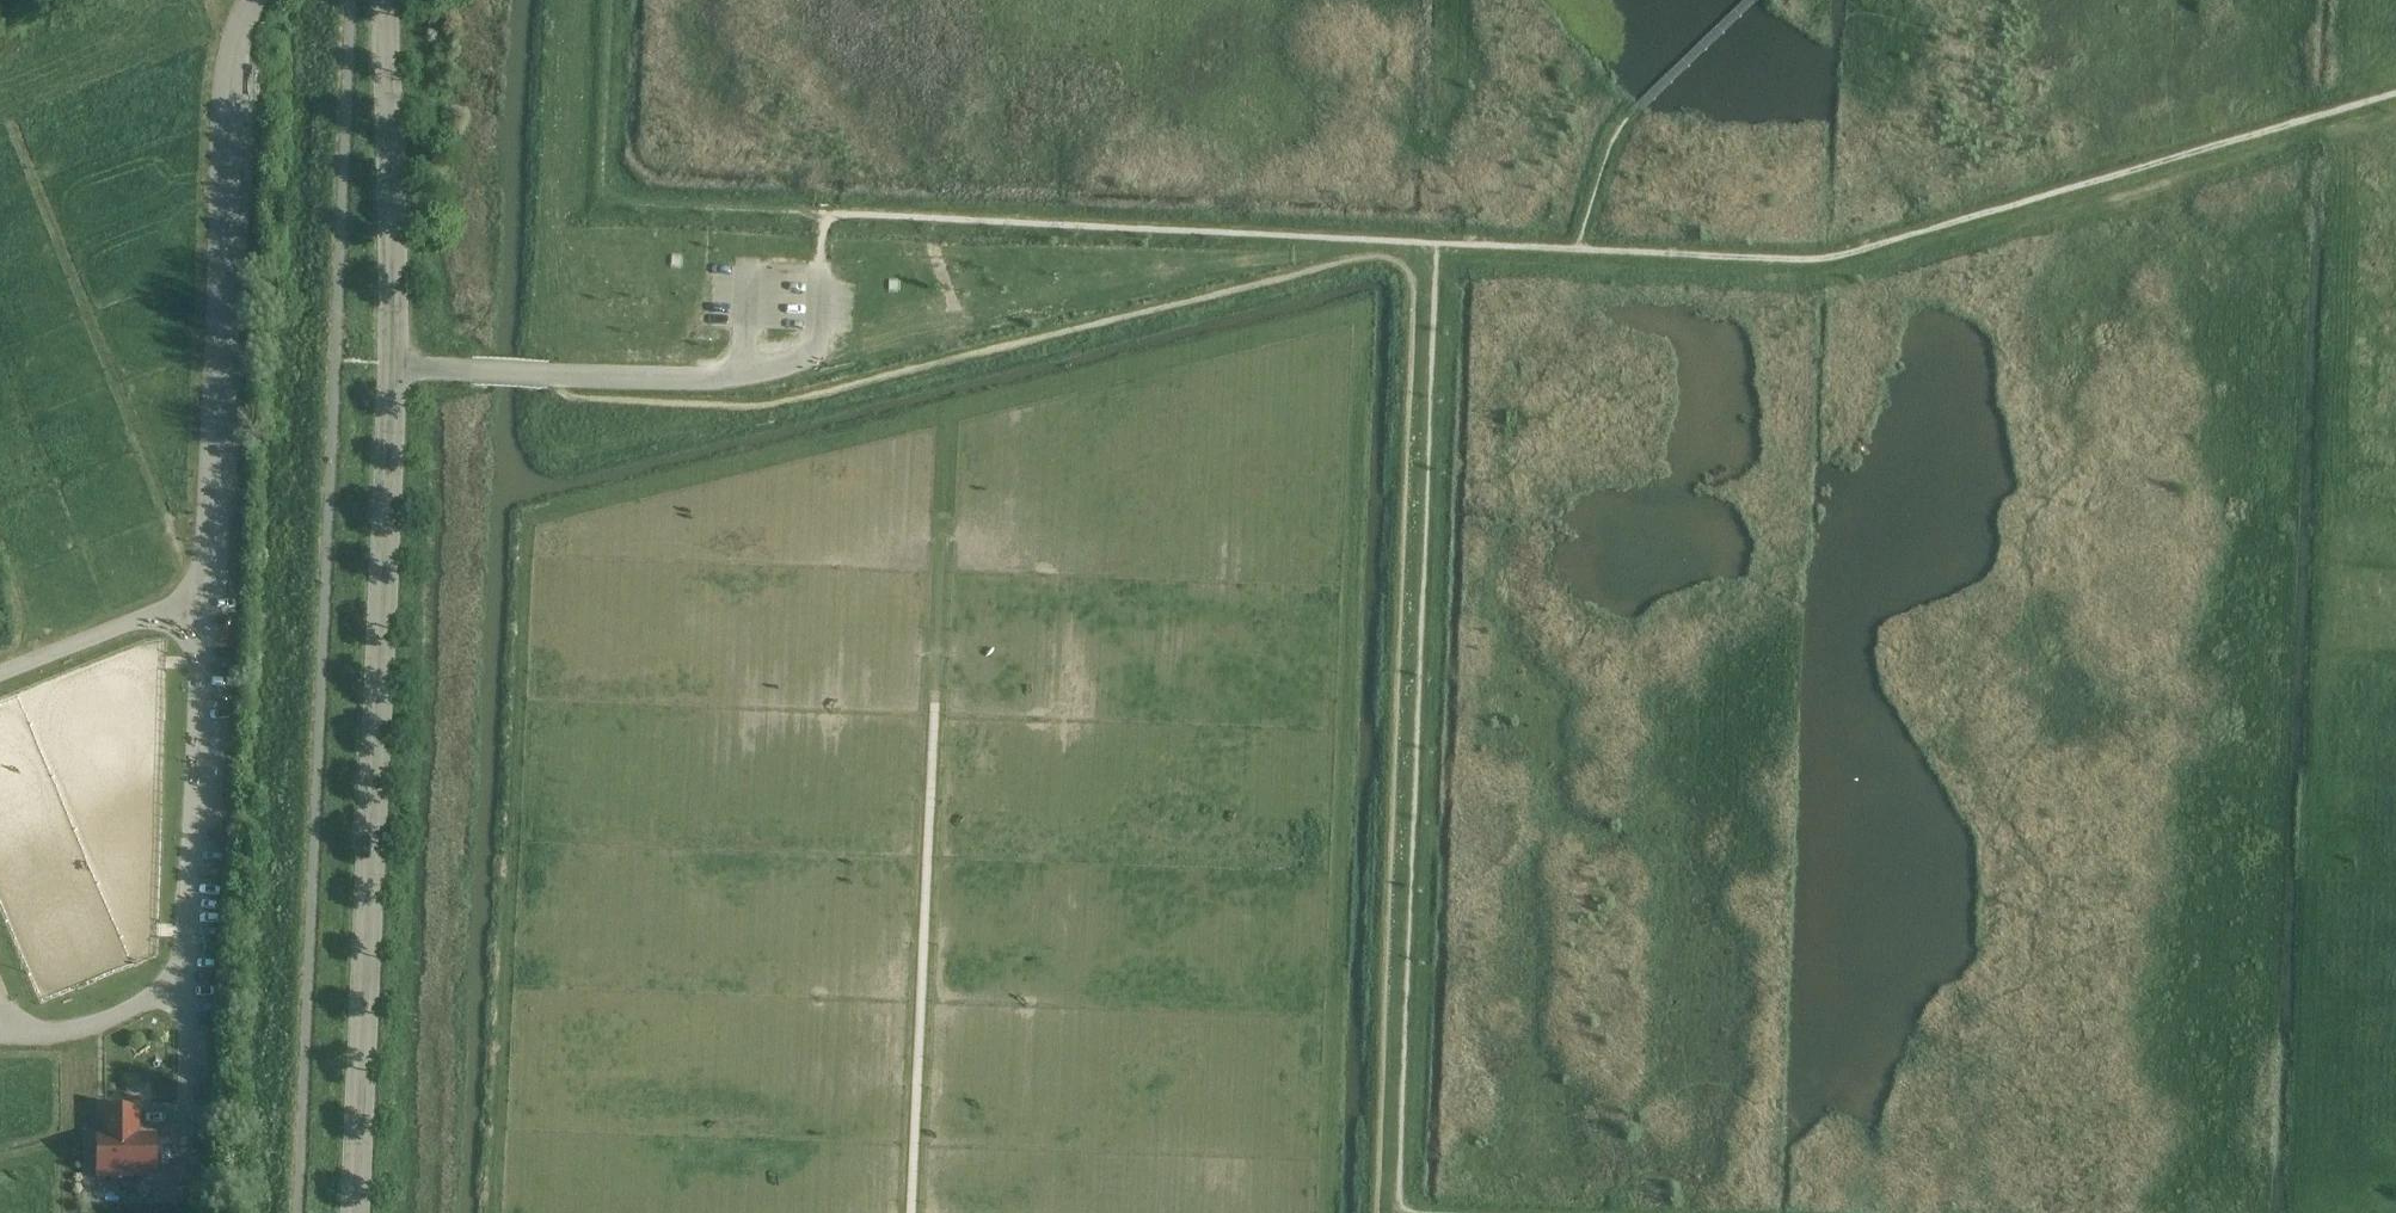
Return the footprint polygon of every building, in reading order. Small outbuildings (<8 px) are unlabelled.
[(137,1128),(137,1111),(106,1111),(106,1137),(97,1137),(97,1177),(154,1177),(154,1137),(134,1137),(134,1129),(135,1129),(135,1128),(137,1128)]
